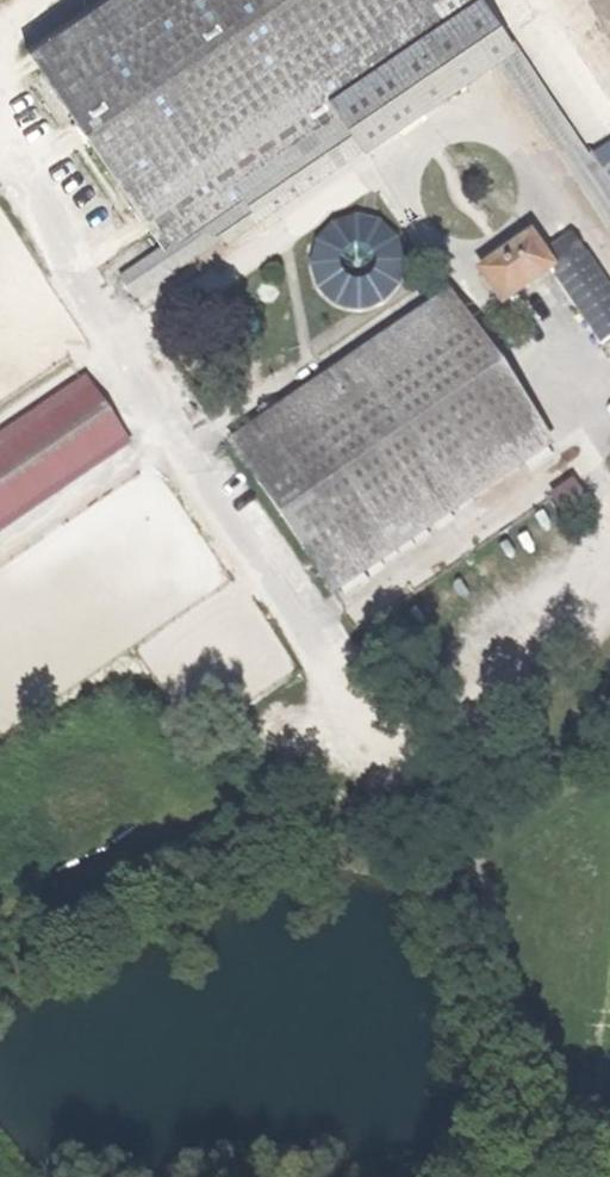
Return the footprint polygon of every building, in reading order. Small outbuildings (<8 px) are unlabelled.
[(26,44),(53,85),(123,190),(164,250),(244,197),(234,181),(340,111),(329,95),(421,34),(445,18),(433,0),(93,0),(26,44)] [(463,45),(445,18),(421,34),(452,80),(475,64),(463,45)] [(463,45),(475,64),(496,50),(609,221),(609,183),(501,20),(463,45)] [(452,80),(421,34),(329,95),(340,111),(360,141),(452,80)] [(360,141),(340,111),(234,181),(244,197),(254,211),(360,141)] [(254,211),(244,197),(164,250),(120,280),(130,295),(141,287),(254,211)] [(416,286),(385,206),(303,237),(334,317),(416,286)] [(502,302),(551,270),(544,260),(531,239),(481,272),(502,302)] [(574,240),(544,260),(551,270),(607,355),(609,353),(609,294),(574,240)] [(233,442),(250,467),(466,321),(449,296),(241,436),(233,442)] [(466,321),(250,467),(322,574),(538,428),(466,321)] [(0,433),(0,538),(131,442),(85,376),(0,433)] [(549,445),(538,428),(322,574),(333,591),(549,445)] [(565,518),(590,500),(572,477),(548,494),(565,518)]
